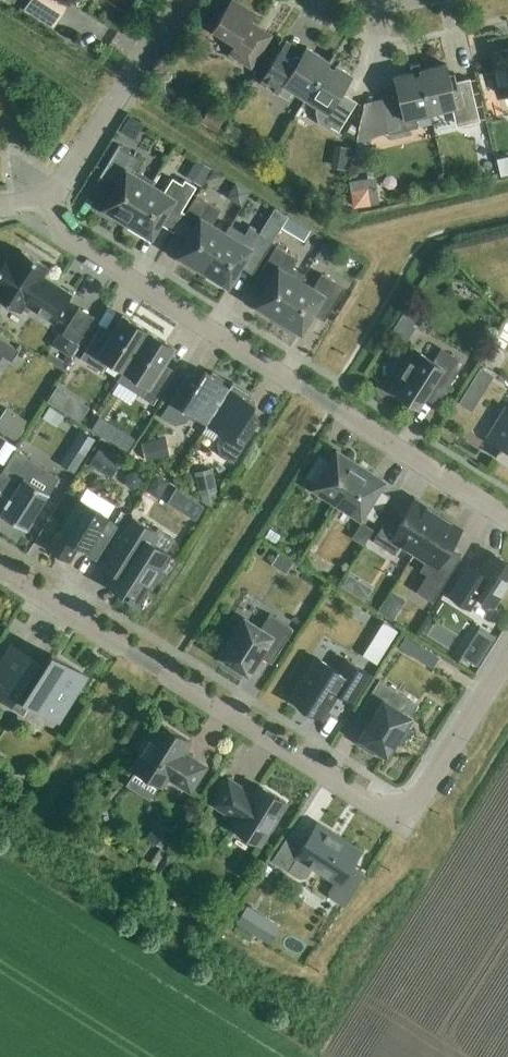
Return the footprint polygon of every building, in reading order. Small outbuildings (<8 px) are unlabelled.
[(24,9),(53,27),(70,0),(29,0),(24,9)] [(270,35),(249,22),(254,14),(232,0),(213,30),(236,44),(230,54),(251,67),(270,35)] [(329,61),(328,61),(306,47),(304,50),(288,40),(261,83),(277,94),(283,85),(305,99),(329,61)] [(492,53),(502,96),(507,95),(507,49),(492,53)] [(329,61),(305,99),(328,113),(322,122),(338,132),(357,102),(341,92),(352,75),(337,66),(341,59),(332,54),(328,61),(329,61)] [(420,70),(419,63),(418,63),(409,65),(411,72),(394,76),(398,96),(380,100),(388,134),(418,127),(415,117),(430,113),(420,70)] [(420,70),(430,113),(456,107),(460,126),(479,122),(469,79),(456,82),(454,73),(448,75),(446,64),(420,70)] [(218,134),(228,118),(213,108),(202,123),(218,134)] [(131,116),(121,131),(136,140),(145,125),(131,116)] [(351,125),(348,131),(355,136),(359,130),(351,125)] [(368,158),(373,138),(359,141),(355,161),(368,158)] [(127,223),(153,181),(136,172),(143,161),(118,147),(119,146),(118,145),(99,177),(100,177),(100,176),(112,183),(96,210),(112,219),(115,216),(127,223)] [(506,155),(500,170),(507,173),(507,155),(506,155)] [(213,168),(207,178),(211,180),(220,177),(222,174),(213,168)] [(184,180),(181,184),(171,178),(165,189),(153,181),(127,223),(130,225),(128,228),(144,238),(146,235),(150,237),(169,207),(180,213),(195,187),(184,180)] [(356,208),(370,207),(368,191),(354,192),(356,208)] [(203,271),(230,226),(228,225),(224,233),(211,225),(219,210),(195,196),(179,222),(193,230),(178,255),(182,258),(180,262),(194,270),(196,267),(203,271)] [(288,216),(282,227),(293,234),(300,223),(288,216)] [(230,226),(203,271),(209,274),(206,278),(220,286),(222,282),(227,285),(242,260),(256,268),(271,242),(248,227),(244,234),(230,226)] [(257,311),(276,322),(301,281),(297,279),(300,273),(292,268),(297,259),(275,246),(262,268),(273,275),(263,292),(255,304),(259,307),(257,311)] [(21,251),(12,264),(6,259),(0,268),(0,300),(19,312),(24,304),(54,323),(70,296),(41,278),(47,268),(21,251)] [(301,281),(276,322),(293,333),(296,329),(300,331),(317,302),(330,310),(344,288),(321,274),(313,288),(301,281)] [(407,305),(400,316),(413,324),(420,313),(407,305)] [(79,309),(63,335),(79,345),(95,319),(79,309)] [(124,370),(148,332),(122,316),(109,337),(98,330),(80,358),(101,371),(108,360),(124,370)] [(148,332),(124,370),(139,380),(132,391),(152,404),(170,376),(159,369),(173,347),(148,332)] [(11,362),(18,350),(0,339),(0,355),(11,362)] [(442,350),(434,362),(415,350),(390,388),(420,408),(436,383),(446,389),(462,363),(442,350)] [(481,366),(469,384),(483,393),(494,375),(481,366)] [(207,424),(232,384),(233,383),(231,382),(230,384),(212,372),(210,375),(204,371),(198,382),(187,375),(160,416),(174,425),(185,422),(190,414),(207,424)] [(232,384),(207,424),(221,434),(216,442),(219,453),(232,462),(259,420),(248,413),(254,403),(249,399),(251,396),(232,384)] [(496,455),(495,456),(507,464),(507,408),(488,438),(504,448),(499,457),(496,455)] [(17,444),(29,425),(18,418),(6,437),(17,444)] [(127,452),(135,441),(122,432),(114,443),(127,452)] [(147,462),(168,457),(164,441),(143,446),(147,462)] [(112,479),(124,461),(103,447),(91,465),(112,479)] [(70,448),(59,466),(73,475),(84,456),(70,448)] [(49,493),(23,476),(32,460),(17,451),(0,478),(0,490),(10,496),(10,497),(8,496),(3,505),(4,506),(0,511),(0,513),(4,515),(3,518),(19,529),(21,526),(26,529),(49,493)] [(337,503),(360,466),(336,451),(329,462),(318,455),(304,477),(315,484),(313,488),(337,503)] [(360,466),(337,503),(359,517),(361,514),(373,522),(389,496),(377,489),(382,480),(360,466)] [(200,496),(217,492),(212,469),(195,473),(200,496)] [(160,497),(169,483),(157,475),(148,489),(160,497)] [(95,560),(117,525),(106,519),(107,517),(79,499),(60,531),(58,530),(47,546),(68,560),(78,544),(85,548),(83,552),(95,560)] [(415,553),(438,516),(413,500),(394,531),(383,524),(372,541),(394,555),(401,544),(415,553)] [(438,516),(415,553),(426,560),(419,571),(426,575),(415,592),(432,602),(453,569),(440,561),(460,530),(438,516)] [(136,602),(167,553),(148,541),(154,532),(132,518),(102,566),(114,573),(107,584),(136,602)] [(469,564),(449,596),(469,609),(478,596),(494,606),(507,583),(507,564),(491,553),(480,571),(469,564)] [(373,589),(350,575),(342,589),(365,603),(373,589)] [(292,629),(269,614),(260,629),(244,619),(242,622),(239,620),(229,635),(232,638),(221,656),(231,662),(229,666),(244,676),(258,655),(270,663),(277,652),(292,629)] [(384,622),(363,655),(376,664),(397,631),(384,622)] [(480,627),(462,657),(477,666),(495,636),(480,627)] [(407,637),(400,648),(414,656),(421,646),(407,637)] [(36,663),(37,662),(11,645),(0,662),(0,695),(11,702),(12,702),(20,707),(24,700),(58,722),(86,677),(51,655),(43,667),(36,663)] [(337,670),(316,657),(289,699),(322,719),(338,693),(352,701),(369,675),(344,659),(337,670)] [(398,742),(408,727),(404,725),(417,705),(378,680),(363,704),(376,712),(357,742),(372,751),(375,747),(386,754),(395,740),(398,742)] [(190,791),(205,767),(181,752),(189,741),(160,723),(149,741),(145,742),(140,750),(140,755),(132,768),(161,786),(166,777),(190,791)] [(253,796),(228,780),(212,804),(237,820),(233,828),(259,844),(266,833),(271,831),(276,823),(275,818),(285,802),(259,786),(253,796)] [(187,826),(203,837),(213,822),(196,811),(187,826)] [(157,821),(147,838),(162,847),(151,864),(143,859),(139,864),(152,872),(177,834),(157,821)] [(359,853),(329,834),(330,831),(317,823),(306,841),(291,832),(273,860),(303,879),(312,865),(339,883),(359,853)] [(239,904),(248,886),(239,881),(229,899),(239,904)] [(246,910),(239,922),(251,930),(258,918),(246,910)]
